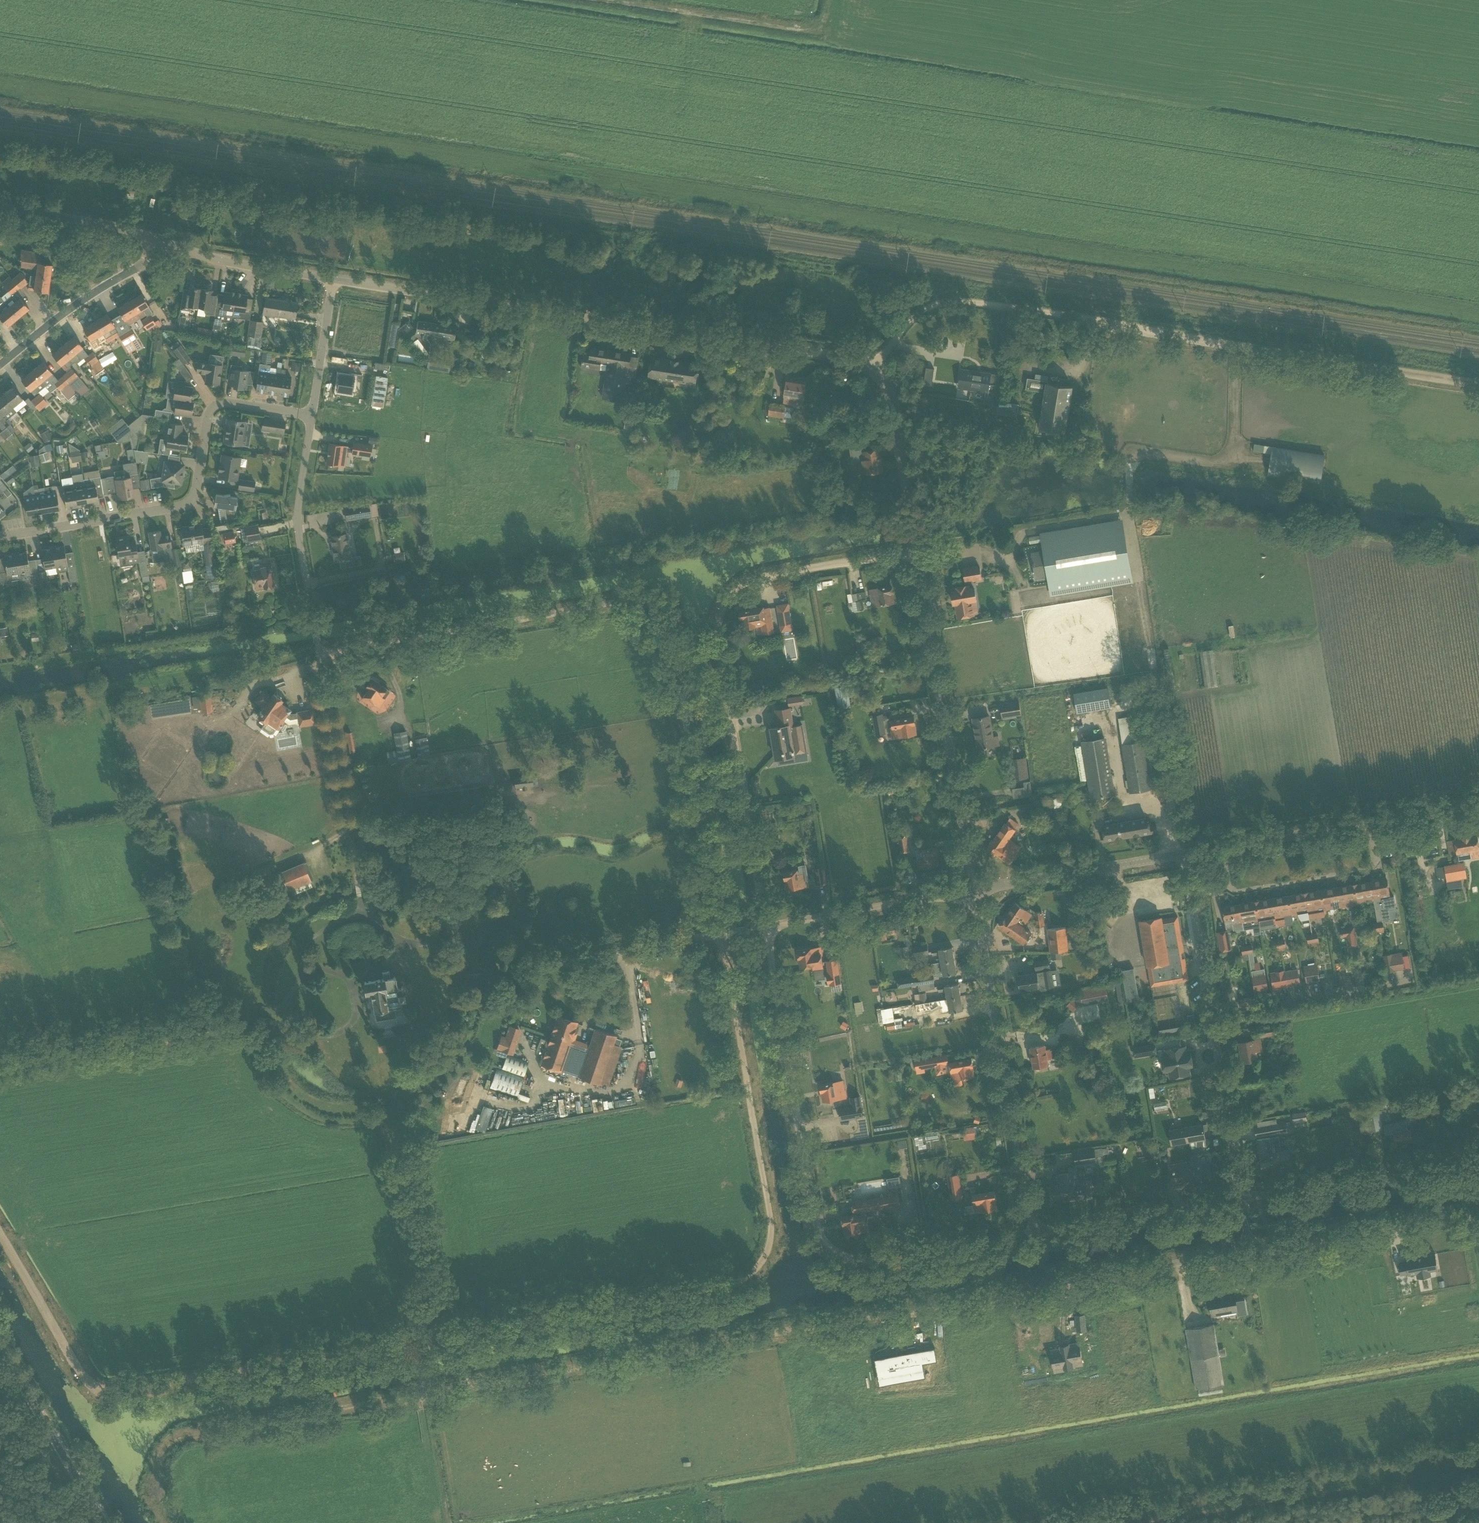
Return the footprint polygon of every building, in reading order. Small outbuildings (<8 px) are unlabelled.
[(21,249),(20,259),(22,260),(30,261),(29,267),(38,269),(36,276),(50,278),(52,264),(40,263),(42,253),(21,249)] [(589,271),(591,261),(584,260),(582,269),(589,271)] [(35,285),(34,290),(48,292),(50,278),(36,276),(35,285)] [(12,279),(4,286),(8,291),(11,294),(12,295),(5,301),(6,302),(9,306),(18,317),(29,308),(21,299),(15,291),(20,288),(19,288),(19,287),(12,279)] [(198,307),(202,284),(198,284),(196,285),(196,287),(190,286),(189,289),(183,289),(180,310),(190,311),(190,306),(198,307)] [(206,285),(202,284),(198,307),(206,309),(205,313),(215,315),(218,294),(212,293),(212,289),(207,289),(207,287),(206,285)] [(220,329),(222,315),(233,317),(234,310),(237,290),(231,289),(231,292),(225,292),(224,295),(218,294),(215,315),(212,330),(217,331),(217,329),(220,329)] [(237,290),(234,310),(233,317),(250,319),(253,299),(247,298),(247,295),(241,294),(242,291),(237,290)] [(141,293),(129,301),(136,313),(143,309),(147,317),(141,320),(147,329),(153,326),(155,329),(158,327),(151,315),(154,314),(141,293)] [(295,318),(295,317),(298,303),(289,301),(289,303),(285,302),(285,301),(265,298),(263,313),(295,318)] [(129,301),(117,308),(127,325),(132,322),(129,317),(136,313),(129,301)] [(7,326),(18,317),(9,306),(6,302),(0,306),(0,317),(7,326)] [(107,314),(95,321),(103,333),(111,328),(114,333),(118,331),(107,314)] [(263,321),(250,319),(247,335),(261,338),(263,321)] [(392,323),(389,340),(396,341),(397,339),(413,327),(409,321),(410,321),(409,320),(400,327),(398,325),(392,323)] [(95,321),(83,328),(94,345),(98,342),(95,338),(103,333),(95,321)] [(418,340),(429,356),(431,344),(427,338),(427,335),(432,336),(434,324),(418,321),(416,333),(412,336),(411,338),(411,339),(411,340),(412,341),(414,342),(416,341),(418,340)] [(434,324),(432,336),(431,344),(429,356),(427,368),(449,372),(449,371),(452,371),(453,364),(450,363),(451,360),(444,359),(445,355),(437,354),(438,346),(444,346),(445,338),(454,339),(456,327),(434,324)] [(142,347),(136,338),(135,335),(138,334),(135,330),(133,331),(130,327),(125,331),(131,341),(132,341),(137,350),(142,347)] [(205,328),(203,337),(210,339),(212,330),(205,328)] [(125,345),(131,341),(125,331),(118,334),(125,345)] [(95,375),(104,368),(92,352),(88,355),(83,348),(74,336),(63,345),(78,363),(84,358),(95,375)] [(171,346),(174,350),(184,364),(191,359),(180,345),(177,341),(171,346)] [(78,363),(63,345),(52,354),(65,370),(76,361),(78,363)] [(635,378),(637,367),(639,357),(631,356),(631,354),(592,348),(591,356),(584,355),(582,367),(606,371),(602,399),(623,402),(626,383),(630,384),(631,377),(635,378)] [(262,352),(261,363),(270,364),(272,353),(262,352)] [(696,384),(699,365),(652,357),(649,377),(696,384)] [(193,377),(184,364),(179,359),(174,363),(178,368),(187,381),(193,377)] [(292,361),(291,368),(300,369),(301,362),(292,361)] [(360,391),(363,374),(372,375),(374,364),(353,361),(351,373),(340,371),(337,389),(353,392),(353,390),(360,391)] [(32,371),(45,386),(52,380),(57,386),(68,399),(77,393),(62,376),(58,379),(43,362),(32,371)] [(219,385),(222,365),(208,363),(208,364),(198,362),(196,372),(207,373),(205,383),(211,384),(211,386),(213,387),(215,387),(217,386),(217,385),(219,385)] [(256,391),(267,392),(270,374),(269,374),(271,365),(259,363),(258,372),(259,372),(256,391)] [(230,369),(228,381),(234,382),(234,385),(234,386),(233,387),(246,389),(247,384),(252,385),(254,372),(249,371),(242,370),(242,366),(231,364),(230,369)] [(924,383),(932,385),(934,368),(926,367),(924,383)] [(80,397),(82,396),(88,391),(90,390),(72,368),(62,376),(77,393),(80,397)] [(267,392),(278,394),(281,369),(277,368),(276,374),(270,374),(267,392)] [(285,376),(286,370),(281,369),(278,394),(288,396),(291,377),(285,376)] [(966,370),(965,382),(969,383),(972,383),(971,386),(975,387),(986,388),(986,392),(984,403),(987,403),(993,404),(994,395),(995,385),(998,386),(999,382),(1000,375),(974,371),(966,370)] [(45,386),(32,371),(21,380),(34,395),(45,386)] [(787,378),(784,396),(793,397),(791,404),(802,405),(803,399),(806,381),(787,378)] [(1067,418),(1072,387),(1072,388),(1072,386),(1071,386),(1048,383),(1048,382),(1028,379),(1027,389),(1045,392),(1041,414),(1067,418)] [(176,380),(173,399),(176,399),(194,402),(194,401),(191,401),(193,387),(184,386),(185,382),(176,380)] [(26,403),(24,401),(23,399),(13,387),(3,395),(13,407),(16,411),(26,403)] [(855,406),(866,404),(867,404),(864,390),(853,392),(855,406)] [(39,410),(47,403),(40,394),(32,401),(37,407),(39,410)] [(3,395),(0,397),(0,411),(3,415),(13,407),(3,395)] [(29,397),(24,401),(26,403),(33,411),(37,407),(32,401),(29,397)] [(194,402),(176,399),(174,413),(192,416),(194,402)] [(1019,404),(999,401),(999,404),(1000,404),(999,406),(997,406),(997,413),(1014,413),(1014,412),(1017,412),(1018,412),(1019,404)] [(786,406),(770,403),(768,415),(778,417),(784,418),(784,417),(793,418),(794,408),(786,407),(786,406)] [(155,416),(171,418),(171,413),(172,412),(162,410),(156,409),(155,416)] [(632,429),(634,412),(626,411),(625,428),(632,429)] [(142,414),(130,424),(136,431),(141,432),(143,414),(142,414)] [(1067,418),(1041,414),(1039,428),(1064,432),(1067,418)] [(4,417),(1,420),(12,433),(15,431),(10,424),(6,420),(4,417)] [(262,430),(276,432),(284,433),(285,422),(263,418),(262,430)] [(3,430),(0,432),(0,434),(5,439),(12,433),(1,420),(0,419),(0,427),(3,430)] [(226,431),(224,442),(226,443),(227,445),(232,445),(233,444),(242,445),(249,446),(251,437),(243,436),(246,422),(239,421),(227,419),(226,431)] [(170,449),(178,450),(178,448),(186,450),(188,436),(180,435),(180,432),(181,432),(182,424),(168,422),(166,439),(160,438),(158,453),(169,455),(170,449)] [(112,434),(119,443),(130,440),(130,439),(139,437),(126,423),(112,434)] [(52,438),(49,433),(49,431),(41,435),(45,442),(46,441),(52,438)] [(34,447),(30,442),(24,447),(29,452),(34,447)] [(354,442),(353,447),(347,446),(348,445),(330,443),(327,462),(330,463),(332,464),(332,463),(345,465),(347,450),(353,451),(353,452),(370,455),(372,445),(354,442)] [(71,458),(81,456),(79,450),(69,443),(71,458)] [(863,443),(850,445),(853,463),(860,462),(861,466),(866,465),(868,473),(884,471),(883,462),(882,457),(880,449),(864,451),(863,443)] [(44,445),(39,450),(39,454),(41,460),(49,457),(47,452),(53,449),(51,444),(49,444),(44,445)] [(1271,454),(1268,474),(1321,482),(1326,454),(1273,445),(1273,446),(1271,454)] [(136,462),(141,463),(142,454),(148,455),(148,451),(137,450),(134,449),(136,458),(136,462)] [(30,456),(32,467),(40,466),(38,455),(30,456)] [(241,457),(222,455),(220,466),(219,470),(220,470),(218,477),(237,480),(241,457)] [(114,476),(105,477),(107,491),(108,493),(117,492),(118,499),(134,496),(133,489),(130,475),(138,473),(136,461),(123,464),(124,469),(125,478),(115,479),(114,476)] [(150,479),(152,488),(161,486),(174,488),(175,483),(181,483),(182,477),(183,477),(184,471),(183,471),(184,468),(181,468),(181,464),(165,462),(163,477),(161,477),(150,479)] [(84,479),(88,504),(99,503),(98,498),(104,497),(99,470),(90,472),(91,478),(84,479)] [(73,478),(73,483),(77,506),(88,504),(84,479),(83,476),(73,478)] [(13,477),(7,482),(10,485),(16,480),(13,477)] [(255,482),(240,479),(239,488),(254,491),(255,482)] [(141,484),(142,490),(151,488),(149,482),(141,484)] [(63,485),(66,508),(77,506),(73,483),(63,485)] [(46,494),(45,494),(39,495),(38,488),(37,484),(33,485),(34,489),(38,513),(49,511),(46,494)] [(46,494),(49,511),(60,509),(56,485),(51,486),(52,492),(46,494)] [(8,488),(3,492),(8,497),(12,493),(8,488)] [(38,513),(34,489),(30,490),(31,496),(24,497),(27,515),(38,513)] [(230,494),(223,495),(216,494),(215,497),(216,497),(218,508),(225,507),(236,509),(236,505),(238,505),(237,500),(237,497),(231,496),(230,494)] [(355,506),(345,508),(347,520),(357,518),(371,516),(369,504),(355,506)] [(248,541),(260,539),(257,524),(245,527),(248,541)] [(1044,552),(1033,554),(1034,562),(1033,562),(1033,565),(1035,565),(1037,577),(1047,575),(1051,593),(1131,579),(1127,555),(1122,530),(1096,534),(1094,524),(1066,529),(1068,539),(1043,543),(1044,552)] [(195,525),(182,527),(185,544),(187,552),(204,549),(207,565),(209,577),(217,575),(215,564),(216,564),(214,551),(213,551),(212,543),(209,528),(202,529),(201,526),(195,527),(195,525)] [(172,547),(170,534),(161,535),(160,530),(149,532),(152,550),(172,547)] [(226,544),(235,542),(234,538),(234,534),(224,535),(226,544)] [(355,565),(354,557),(351,557),(347,534),(331,537),(335,560),(340,559),(341,568),(355,565)] [(126,559),(138,557),(137,552),(136,541),(130,542),(128,535),(120,537),(120,538),(117,539),(117,537),(116,538),(119,555),(126,554),(126,559)] [(102,539),(84,542),(86,555),(104,552),(102,539)] [(49,548),(42,550),(45,569),(56,567),(53,546),(49,547),(49,548)] [(56,546),(53,546),(56,567),(57,567),(57,572),(68,570),(70,582),(78,581),(75,565),(68,566),(66,553),(64,546),(57,547),(56,546)] [(178,549),(170,550),(173,567),(181,566),(178,549)] [(18,573),(25,572),(26,580),(38,578),(37,572),(36,559),(28,561),(27,552),(19,553),(19,552),(15,553),(18,573)] [(395,561),(396,561),(405,559),(404,552),(393,554),(395,561)] [(0,558),(0,579),(0,581),(1,582),(19,579),(18,573),(15,553),(12,553),(12,554),(4,556),(4,558),(0,558)] [(191,568),(189,559),(181,561),(182,569),(183,569),(191,568)] [(139,562),(141,576),(142,576),(143,582),(150,581),(149,575),(146,560),(139,562)] [(257,589),(273,586),(271,575),(273,574),(271,562),(264,564),(265,567),(261,568),(261,569),(254,570),(257,589)] [(979,565),(963,568),(965,582),(973,581),(974,581),(982,580),(979,565)] [(46,570),(37,572),(38,578),(40,587),(48,586),(46,570)] [(182,573),(176,574),(177,581),(184,580),(182,573)] [(954,591),(952,592),(954,600),(954,604),(956,604),(959,618),(967,617),(975,615),(975,614),(973,601),(977,601),(975,588),(974,581),(973,581),(965,582),(966,586),(962,587),(954,588),(954,591)] [(892,585),(869,589),(872,606),(892,603),(890,593),(893,593),(892,585)] [(853,602),(867,599),(865,592),(851,594),(853,602)] [(861,601),(852,602),(853,611),(863,610),(861,601)] [(788,604),(777,606),(781,625),(791,623),(788,604)] [(744,618),(746,628),(762,625),(763,634),(774,633),(770,607),(764,608),(764,607),(740,611),(741,619),(744,618)] [(8,629),(0,630),(1,637),(9,635),(8,629)] [(40,641),(39,633),(31,633),(32,641),(40,641)] [(867,674),(863,651),(858,652),(862,675),(867,674)] [(380,705),(385,696),(389,691),(371,678),(367,678),(364,682),(365,686),(369,688),(362,699),(366,702),(369,698),(376,702),(380,705)] [(857,688),(862,699),(868,696),(862,685),(857,688)] [(845,705),(843,687),(835,689),(838,707),(845,705)] [(282,700),(274,694),(272,697),(263,691),(256,701),(265,707),(258,717),(266,722),(261,728),(269,734),(273,733),(277,728),(279,729),(284,721),(283,720),(286,715),(290,719),(298,717),(300,726),(315,723),(313,709),(297,712),(298,713),(291,715),(288,712),(290,709),(280,703),(282,700)] [(1082,691),(1074,693),(1077,713),(1085,712),(1082,691)] [(200,699),(202,709),(202,711),(204,711),(204,715),(211,714),(211,711),(212,711),(210,694),(200,695),(200,699)] [(802,695),(787,698),(789,706),(803,703),(802,695)] [(1022,714),(1020,701),(1001,705),(1003,717),(1022,714)] [(778,727),(771,728),(776,759),(777,759),(777,761),(794,758),(793,756),(792,750),(807,747),(803,725),(793,727),(789,708),(776,711),(778,727)] [(874,713),(875,734),(886,734),(884,713),(874,713)] [(998,735),(993,736),(989,716),(973,718),(979,748),(1000,745),(998,735)] [(895,737),(914,734),(912,724),(915,724),(914,717),(892,720),(895,737)] [(1139,721),(1119,725),(1123,745),(1142,741),(1139,721)] [(406,731),(394,733),(397,750),(409,748),(406,731)] [(426,755),(423,738),(415,739),(418,756),(418,757),(426,756),(426,755)] [(1104,738),(1081,742),(1090,799),(1114,795),(1104,738)] [(1123,745),(1122,745),(1131,792),(1160,787),(1151,739),(1142,741),(1123,745)] [(1029,778),(1026,757),(1015,759),(1017,779),(1029,778)] [(528,789),(527,787),(534,786),(532,775),(514,777),(515,788),(522,788),(522,790),(528,789)] [(1013,797),(1032,795),(1031,781),(1024,782),(1024,787),(1012,788),(1013,797)] [(1060,797),(1044,801),(1046,809),(1054,807),(1054,808),(1062,806),(1060,797)] [(1010,863),(1021,847),(1008,838),(1014,829),(1018,823),(1010,818),(1006,823),(994,841),(993,840),(987,849),(994,855),(995,853),(1010,863)] [(1153,831),(1152,822),(1147,823),(1146,818),(1106,825),(1106,830),(1101,831),(1103,840),(1153,831)] [(906,835),(898,836),(901,852),(909,851),(906,835)] [(1447,841),(1450,855),(1458,854),(1459,861),(1471,859),(1475,858),(1478,857),(1478,848),(1477,836),(1472,837),(1455,840),(1447,841)] [(916,861),(918,868),(926,866),(936,865),(934,855),(937,855),(936,847),(923,850),(924,859),(916,861)] [(790,889),(809,886),(807,874),(806,874),(804,862),(804,863),(805,866),(799,868),(799,872),(798,872),(797,870),(784,872),(785,880),(788,879),(790,889)] [(303,863),(281,872),(285,882),(288,891),(310,882),(311,882),(310,880),(303,863)] [(1444,866),(1436,867),(1438,879),(1446,877),(1447,882),(1448,889),(1463,887),(1461,880),(1461,878),(1467,877),(1464,863),(1444,866)] [(817,885),(827,883),(824,867),(823,867),(815,869),(814,869),(817,885)] [(1418,887),(1415,870),(1410,872),(1413,888),(1418,887)] [(1390,897),(1387,879),(1370,882),(1374,901),(1377,921),(1391,919),(1389,908),(1395,906),(1394,897),(1390,897)] [(1354,885),(1357,904),(1374,901),(1370,882),(1354,885)] [(1337,887),(1341,906),(1357,904),(1354,885),(1337,887)] [(1321,890),(1324,909),(1341,906),(1337,887),(1321,890)] [(1464,889),(1448,890),(1449,902),(1465,901),(1464,889)] [(1305,893),(1308,912),(1309,919),(1326,917),(1324,909),(1321,890),(1305,893)] [(1305,893),(1289,896),(1292,915),(1308,912),(1305,893)] [(1289,896),(1272,899),(1277,925),(1277,926),(1286,925),(1284,916),(1292,915),(1289,896)] [(1256,901),(1260,926),(1268,924),(1269,927),(1277,925),(1272,899),(1256,901)] [(1250,927),(1253,927),(1260,926),(1256,901),(1240,904),(1244,928),(1244,930),(1250,929),(1250,927)] [(1032,914),(1016,903),(1000,926),(1023,944),(1031,933),(1019,925),(1021,922),(1024,924),(1032,914)] [(1244,928),(1240,904),(1223,907),(1226,926),(1233,925),(1234,930),(1244,928)] [(1043,911),(1034,912),(1036,927),(1045,925),(1043,911)] [(1151,986),(1176,982),(1189,980),(1185,958),(1182,958),(1181,952),(1184,951),(1181,933),(1180,929),(1178,916),(1161,919),(1161,918),(1162,918),(1161,917),(1160,918),(1141,921),(1140,921),(1148,966),(1151,986)] [(1354,926),(1345,928),(1346,936),(1347,946),(1357,945),(1354,926)] [(1055,928),(1048,929),(1051,952),(1061,951),(1069,950),(1069,948),(1075,948),(1074,938),(1080,937),(1079,927),(1067,928),(1067,927),(1055,928)] [(1228,944),(1230,943),(1228,930),(1217,932),(1220,952),(1229,950),(1228,944)] [(912,936),(905,936),(905,946),(901,946),(902,962),(913,961),(912,936)] [(914,956),(929,953),(928,945),(913,948),(914,956)] [(941,962),(955,960),(952,948),(952,946),(932,950),(933,955),(940,954),(941,962)] [(811,949),(798,951),(799,958),(802,957),(803,967),(813,965),(814,968),(823,967),(821,955),(822,954),(821,947),(811,949)] [(1061,951),(1051,952),(1051,959),(1062,958),(1061,951)] [(1248,953),(1249,960),(1251,971),(1256,970),(1253,952),(1248,953)] [(1405,968),(1402,952),(1384,955),(1387,971),(1405,968)] [(837,959),(827,961),(829,975),(827,975),(828,983),(830,983),(831,985),(841,983),(837,959)] [(1051,968),(1049,959),(1035,962),(1036,970),(1051,968)] [(955,960),(941,962),(934,963),(933,965),(932,966),(934,976),(936,975),(936,976),(957,973),(957,972),(955,960)] [(1306,982),(1320,980),(1317,963),(1304,966),(1306,982)] [(1127,1002),(1139,1000),(1134,968),(1122,970),(1127,1002)] [(1268,989),(1265,972),(1264,968),(1256,970),(1251,971),(1252,974),(1255,991),(1268,989)] [(1054,986),(1051,970),(1018,975),(1021,989),(1031,988),(1032,992),(1047,989),(1047,987),(1054,986)] [(1285,972),(1287,985),(1300,983),(1298,970),(1285,972)] [(375,1010),(376,1020),(396,1017),(394,1007),(401,1006),(400,1000),(405,999),(404,994),(405,991),(405,988),(402,985),(397,986),(396,975),(389,976),(388,971),(382,972),(383,978),(364,981),(366,993),(371,992),(374,1010),(375,1010)] [(1274,988),(1287,985),(1285,972),(1284,972),(1284,971),(1276,972),(1277,974),(1272,975),(1274,988)] [(918,985),(934,982),(932,973),(916,976),(918,985)] [(1119,1005),(1124,1004),(1120,981),(1116,981),(1119,1005)] [(947,999),(961,997),(959,985),(959,983),(938,986),(939,992),(946,990),(947,999)] [(1089,989),(1091,1000),(1108,997),(1106,986),(1089,989)] [(920,1003),(927,1002),(926,992),(919,993),(920,1003)] [(942,1013),(963,1009),(961,997),(947,999),(940,1000),(941,1007),(921,1011),(923,1021),(943,1018),(942,1013)] [(1073,999),(1067,1005),(1073,1011),(1079,1004),(1073,999)] [(547,1038),(541,1056),(544,1057),(541,1064),(560,1070),(561,1071),(561,1070),(567,1072),(575,1048),(568,1046),(576,1022),(558,1015),(550,1039),(547,1038)] [(845,1030),(849,1024),(843,1021),(840,1027),(845,1030)] [(939,1024),(926,1025),(926,1032),(939,1031),(939,1024)] [(521,1029),(510,1026),(506,1037),(501,1035),(497,1049),(513,1054),(521,1029)] [(1184,1030),(1184,1026),(1159,1030),(1159,1034),(1184,1030)] [(1255,1029),(1256,1037),(1276,1033),(1275,1026),(1255,1029)] [(575,1048),(567,1072),(578,1075),(578,1076),(607,1086),(618,1057),(621,1047),(619,1046),(621,1040),(615,1038),(616,1036),(595,1029),(592,1038),(587,1052),(575,1048)] [(1239,1042),(1242,1062),(1257,1060),(1256,1051),(1262,1050),(1260,1039),(1239,1042)] [(1134,1057),(1156,1053),(1154,1044),(1132,1048),(1134,1057)] [(1045,1045),(1030,1048),(1034,1067),(1048,1065),(1047,1059),(1053,1057),(1051,1049),(1045,1050),(1045,1045)] [(1170,1078),(1180,1076),(1190,1074),(1189,1066),(1193,1066),(1191,1053),(1185,1054),(1183,1046),(1165,1049),(1167,1057),(1161,1058),(1163,1071),(1169,1070),(1170,1078)] [(507,1054),(502,1068),(524,1076),(528,1062),(507,1054)] [(917,1069),(934,1066),(946,1064),(949,1064),(947,1055),(915,1060),(917,1069)] [(973,1066),(971,1059),(950,1063),(954,1086),(963,1084),(962,1078),(971,1076),(970,1067),(973,1066)] [(948,1073),(946,1064),(934,1066),(936,1075),(948,1073)] [(516,1097),(524,1076),(502,1068),(497,1067),(489,1087),(516,1097)] [(681,1087),(683,1080),(677,1078),(675,1085),(681,1087)] [(843,1081),(820,1084),(821,1092),(824,1091),(826,1101),(846,1097),(843,1081)] [(860,1095),(851,1097),(852,1105),(838,1107),(838,1108),(845,1107),(846,1115),(852,1114),(853,1119),(863,1117),(860,1095)] [(1366,1113),(1368,1122),(1370,1132),(1382,1129),(1380,1118),(1387,1117),(1386,1110),(1379,1111),(1379,1110),(1378,1111),(1366,1113)] [(1305,1112),(1292,1114),(1294,1123),(1307,1121),(1305,1112)] [(1324,1118),(1326,1121),(1332,1115),(1330,1113),(1324,1118)] [(1258,1128),(1255,1128),(1257,1136),(1287,1131),(1286,1123),(1277,1124),(1276,1118),(1257,1122),(1258,1128)] [(1411,1129),(1407,1130),(1405,1121),(1387,1124),(1390,1145),(1395,1144),(1413,1141),(1411,1129)] [(1189,1142),(1195,1141),(1205,1139),(1203,1124),(1193,1126),(1187,1127),(1189,1142)] [(976,1138),(975,1126),(963,1127),(964,1139),(976,1138)] [(1189,1142),(1187,1127),(1169,1130),(1171,1145),(1189,1142)] [(1289,1150),(1278,1152),(1272,1153),(1270,1137),(1257,1139),(1262,1167),(1280,1164),(1291,1162),(1289,1150)] [(906,1140),(899,1141),(900,1149),(908,1147),(906,1140)] [(1158,1155),(1156,1142),(1143,1144),(1143,1148),(1142,1148),(1143,1153),(1144,1153),(1145,1157),(1158,1155)] [(1084,1150),(1074,1152),(1076,1165),(1086,1163),(1097,1162),(1096,1156),(1103,1155),(1103,1154),(1102,1149),(1102,1148),(1093,1149),(1084,1150)] [(1207,1163),(1205,1153),(1192,1156),(1193,1166),(1194,1166),(1195,1170),(1193,1171),(1195,1179),(1211,1176),(1209,1163),(1207,1163)] [(1085,1186),(1075,1188),(1072,1172),(1059,1174),(1061,1185),(1053,1186),(1055,1199),(1063,1197),(1064,1201),(1087,1197),(1085,1186)] [(948,1176),(950,1189),(952,1199),(962,1198),(959,1174),(948,1176)] [(853,1213),(858,1212),(858,1215),(856,1216),(856,1215),(843,1217),(844,1224),(847,1224),(848,1233),(858,1232),(858,1231),(868,1230),(867,1222),(865,1222),(864,1214),(862,1215),(861,1212),(899,1206),(898,1202),(904,1201),(902,1188),(889,1191),(890,1196),(851,1202),(853,1213)] [(994,1192),(981,1194),(973,1195),(974,1204),(976,1212),(994,1209),(993,1199),(995,1199),(994,1192)] [(1438,1269),(1435,1254),(1405,1259),(1406,1263),(1398,1264),(1400,1275),(1408,1273),(1408,1275),(1417,1273),(1418,1278),(1430,1275),(1429,1271),(1438,1269)] [(1236,1302),(1235,1295),(1220,1297),(1220,1296),(1209,1298),(1212,1315),(1237,1311),(1238,1315),(1247,1314),(1244,1300),(1236,1302)] [(1087,1331),(1085,1314),(1075,1315),(1077,1332),(1087,1331)] [(1214,1324),(1186,1329),(1195,1389),(1198,1389),(1222,1385),(1224,1385),(1214,1324)] [(1060,1352),(1051,1353),(1054,1368),(1063,1367),(1064,1369),(1074,1368),(1074,1366),(1073,1362),(1081,1361),(1079,1346),(1070,1348),(1070,1345),(1060,1347),(1060,1352)] [(916,1377),(916,1375),(916,1374),(926,1372),(926,1369),(927,1369),(926,1363),(924,1363),(924,1361),(937,1359),(937,1358),(922,1361),(922,1359),(924,1358),(923,1350),(902,1353),(903,1357),(896,1358),(896,1354),(877,1358),(877,1359),(878,1359),(880,1369),(883,1368),(885,1380),(906,1376),(906,1377),(907,1378),(909,1379),(914,1378),(916,1377)]
